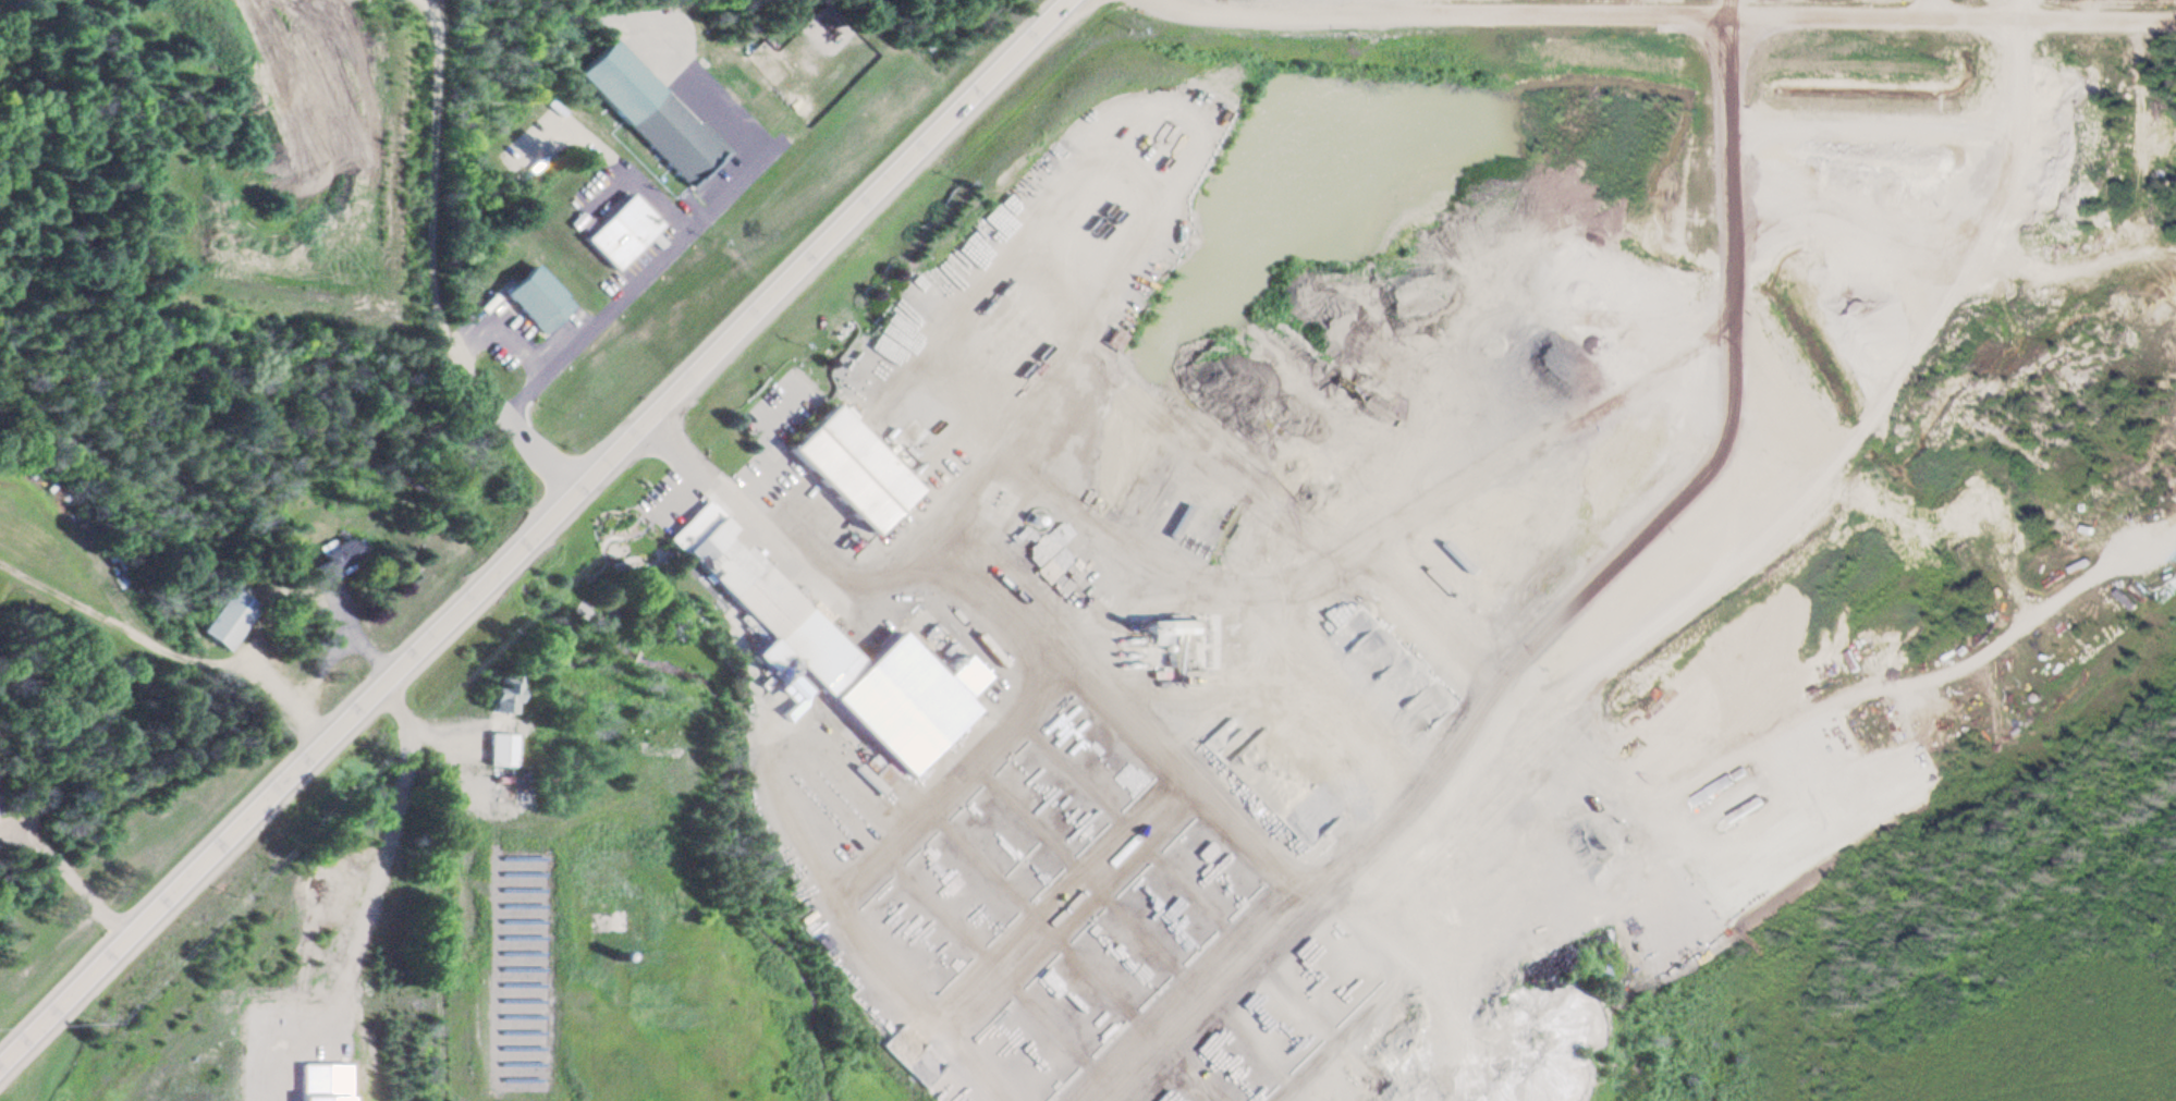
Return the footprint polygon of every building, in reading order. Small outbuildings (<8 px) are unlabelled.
[(690,193),(730,154),(700,123),(696,127),(613,43),(577,79),(690,193)] [(583,243),(616,275),(662,228),(629,196),(583,243)] [(575,310),(536,266),(502,297),(542,341),(575,310)] [(923,492),(838,405),(790,451),(875,538),(923,492)] [(747,547),(742,551),(730,540),(739,531),(708,501),(668,541),(770,640),(753,657),(771,674),(788,657),(822,690),(856,654),(747,547)] [(316,552),(332,576),(359,557),(348,541),(335,550),(331,542),(316,552)] [(259,610),(232,591),(202,634),(229,653),(259,610)] [(1153,623),(1153,635),(1198,635),(1198,623),(1153,623)] [(516,672),(517,699),(511,699),(511,710),(488,711),(487,683),(494,683),(494,673),(516,672)] [(515,736),(514,769),(486,768),(487,735),(515,736)] [(1699,808),(1754,779),(1749,769),(1694,798),(1699,808)]
